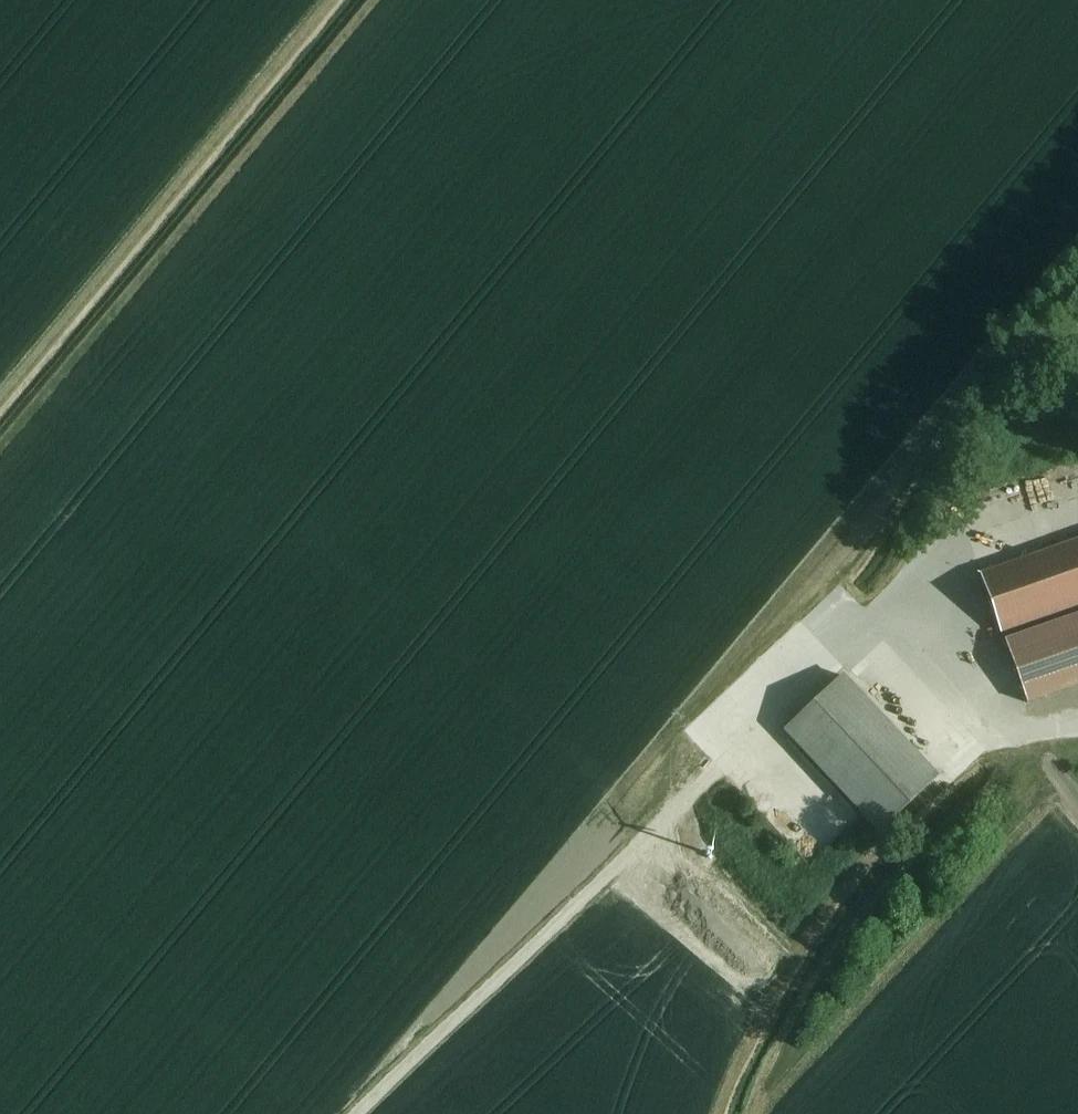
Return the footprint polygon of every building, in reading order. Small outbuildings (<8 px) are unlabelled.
[(981,575),(1002,633),(1077,606),(1077,541),(981,575)] [(1027,704),(1077,686),(1077,616),(1005,642),(1027,704)] [(785,732),(877,830),(936,775),(844,677),(785,732)] [(689,833),(677,833),(677,848),(689,848),(689,833)]
